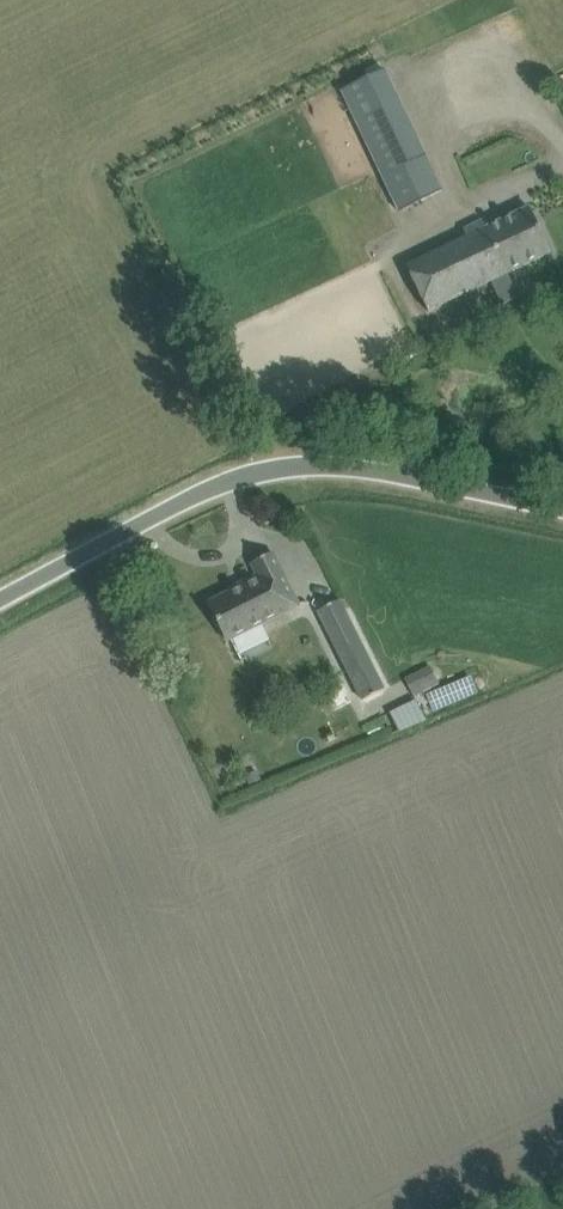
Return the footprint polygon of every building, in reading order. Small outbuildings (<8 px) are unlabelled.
[(344,106),(398,237),(419,228),(407,199),(428,190),(385,88),(344,106)] [(551,253),(530,207),(486,228),(482,219),(462,228),(466,237),(407,264),(428,310),(491,281),(502,304),(519,297),(508,273),(551,253)] [(228,640),(300,605),(274,553),(252,564),(258,575),(241,584),(242,587),(209,604),(228,640)] [(341,655),(361,645),(340,602),(319,612),(341,655)] [(415,697),(440,685),(431,667),(406,679),(415,697)] [(438,707),(476,693),(470,676),(432,690),(438,707)] [(398,730),(425,719),(416,699),(389,712),(398,730)] [(257,772),(246,776),(249,786),(260,781),(257,772)]
